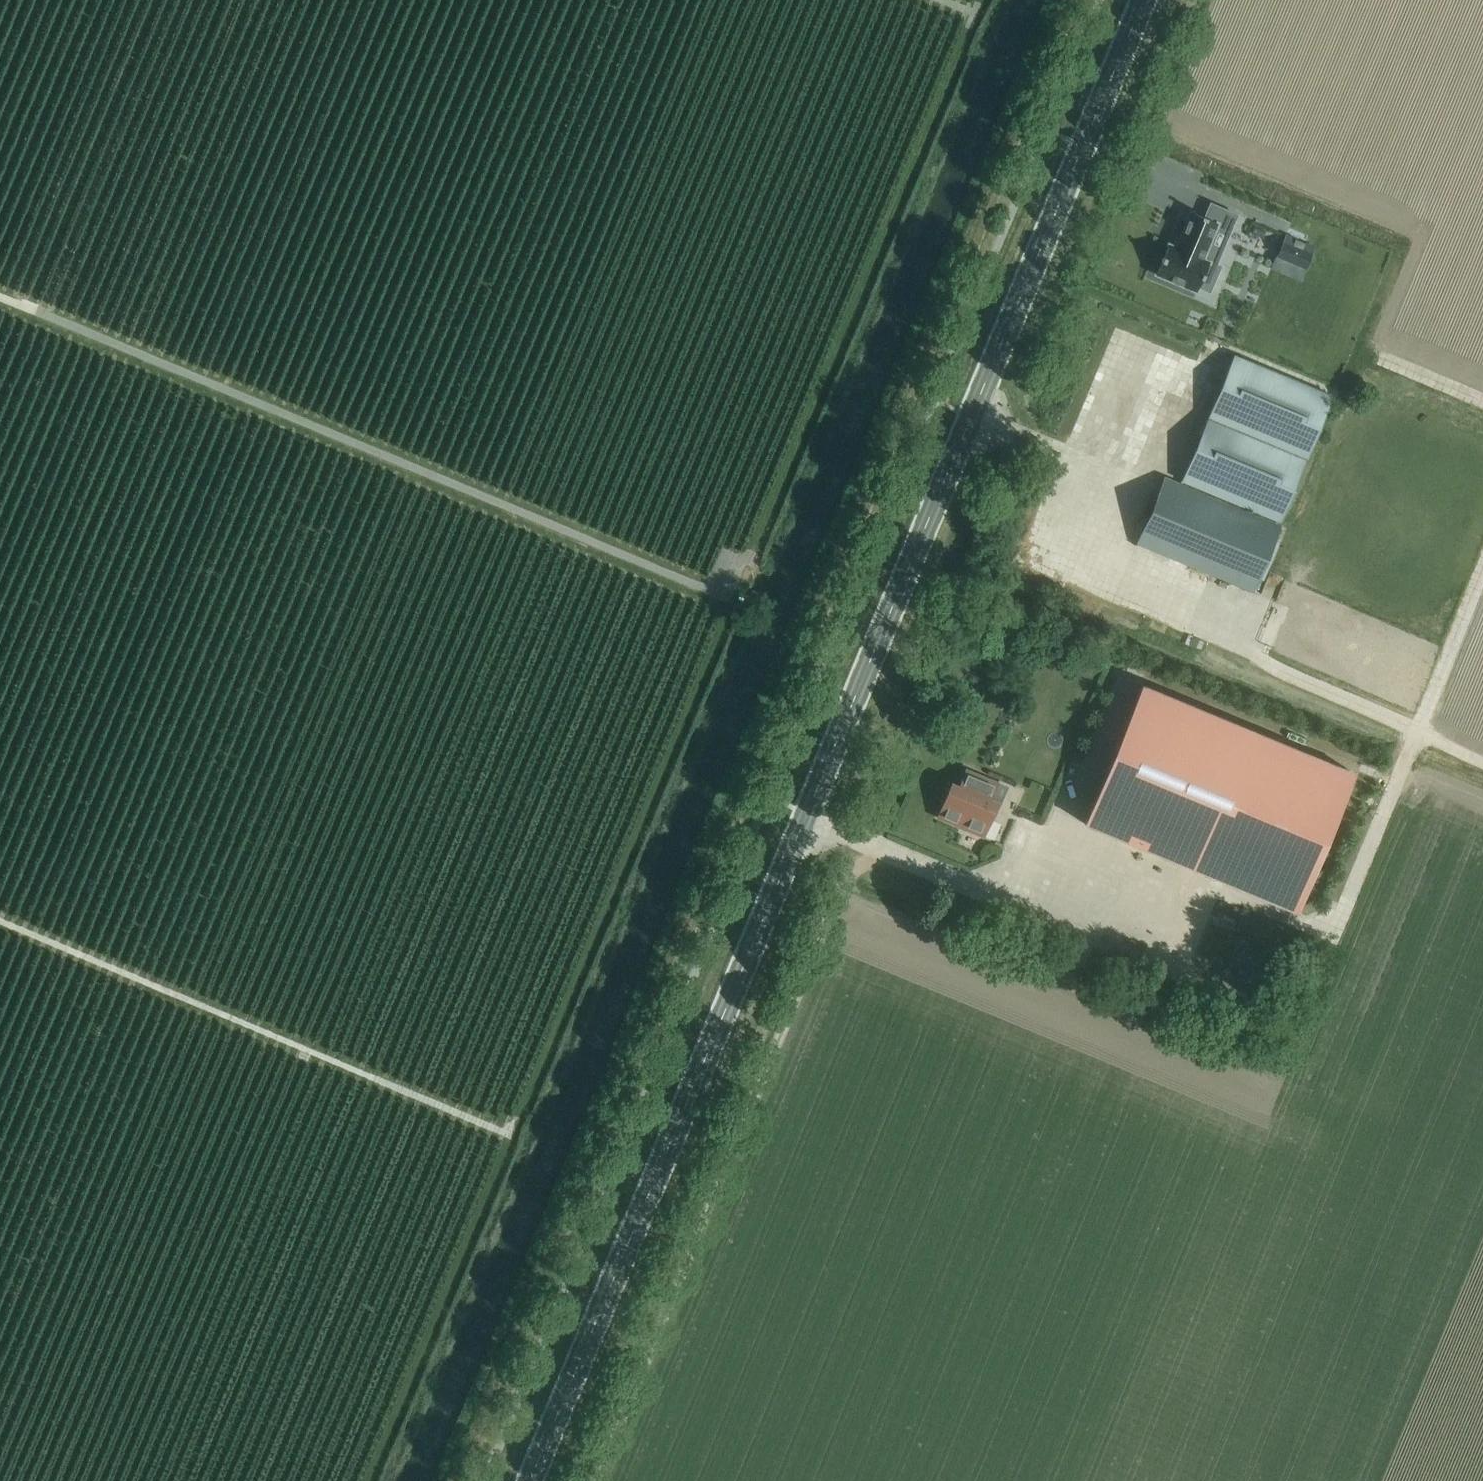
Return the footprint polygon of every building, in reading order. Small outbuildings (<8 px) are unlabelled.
[(1168,245),(1156,274),(1196,291),(1198,288),(1209,262),(1201,259),(1217,223),(1204,218),(1191,212),(1176,248),(1168,245)] [(1180,481),(1281,522),(1332,397),(1233,355),(1180,481)] [(1137,543),(1252,591),(1279,526),(1164,478),(1137,543)] [(1141,685),(1084,824),(1296,912),(1354,773),(1141,685)] [(982,836),(996,803),(989,800),(996,783),(966,770),(959,787),(951,784),(937,817),(982,836)]
